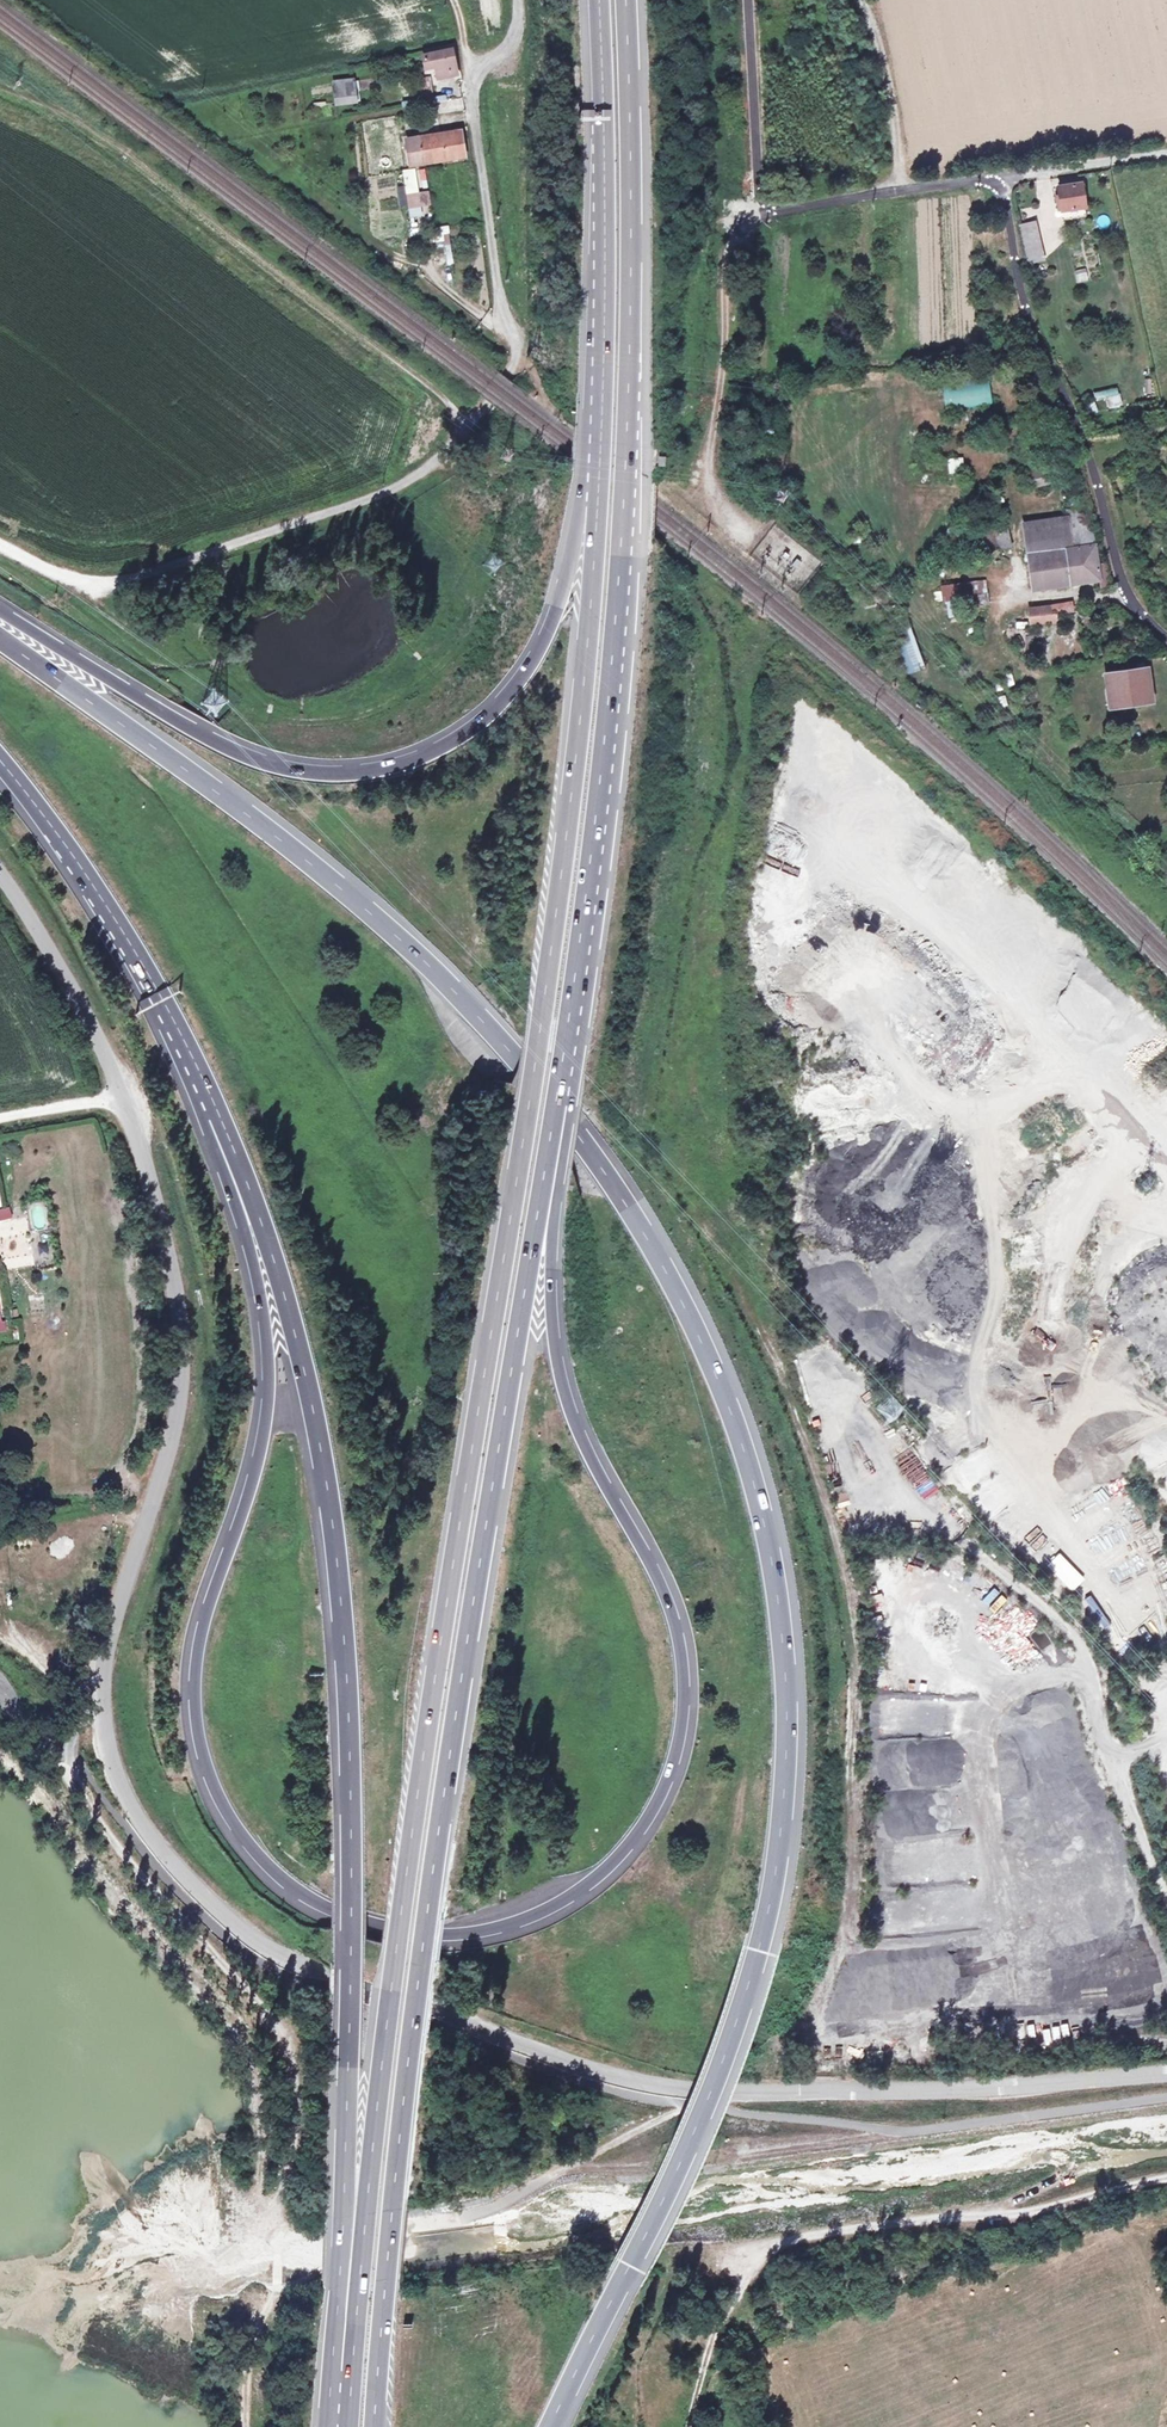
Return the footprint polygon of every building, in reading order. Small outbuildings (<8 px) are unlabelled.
[(463,62),(459,63),(458,49),(425,53),(428,77),(441,75),(441,82),(465,80),(463,62)] [(417,94),(429,93),(428,81),(417,82),(417,94)] [(339,110),(360,108),(357,82),(336,84),(339,110)] [(465,130),(422,136),(410,137),(413,160),(425,158),(467,153),(465,130)] [(1081,182),(1058,185),(1059,194),(1061,209),(1063,209),(1085,206),(1085,205),(1081,183),(1081,182)] [(421,210),(432,209),(430,189),(418,190),(421,210)] [(1021,207),(1023,224),(1037,221),(1034,205),(1021,207)] [(1095,216),(1097,228),(1108,226),(1107,215),(1095,216)] [(1037,221),(1023,224),(1025,231),(1038,230),(1037,221)] [(1039,237),(1038,230),(1025,231),(1026,240),(1039,237)] [(430,253),(448,253),(449,236),(430,235),(430,253)] [(1086,267),(1073,271),(1077,283),(1089,279),(1086,267)] [(1143,379),(1144,393),(1151,392),(1150,379),(1143,379)] [(989,383),(942,386),(943,409),(991,406),(989,383)] [(1094,401),(1105,400),(1106,409),(1121,407),(1118,388),(1093,391),(1094,401)] [(667,454),(659,454),(658,465),(667,465),(667,454)] [(947,459),(948,474),(964,472),(962,457),(947,459)] [(1105,561),(1098,562),(1091,502),(1066,506),(1068,516),(1023,523),(1034,589),(1108,577),(1105,561)] [(1010,524),(982,529),(986,552),(1013,546),(1010,524)] [(988,580),(970,583),(974,607),(992,603),(988,580)] [(1056,614),(1073,611),(1071,601),(1028,609),(1031,628),(1058,623),(1056,614)] [(1083,602),(1074,603),(1075,610),(1085,608),(1083,602)] [(900,636),(905,672),(917,670),(911,634),(900,636)] [(1147,668),(1108,672),(1111,702),(1150,699),(1147,668)] [(18,1146),(1,1152),(7,1168),(24,1161),(18,1146)] [(47,1228),(45,1204),(28,1206),(30,1230),(47,1228)] [(12,1216),(9,1205),(0,1208),(0,1220),(12,1216)] [(890,1423),(902,1411),(889,1396),(876,1408),(890,1423)] [(828,1480),(841,1474),(838,1468),(825,1474),(828,1480)] [(1008,1641),(999,1652),(1019,1667),(1043,1638),(1021,1620),(1006,1639),(1008,1641)]
